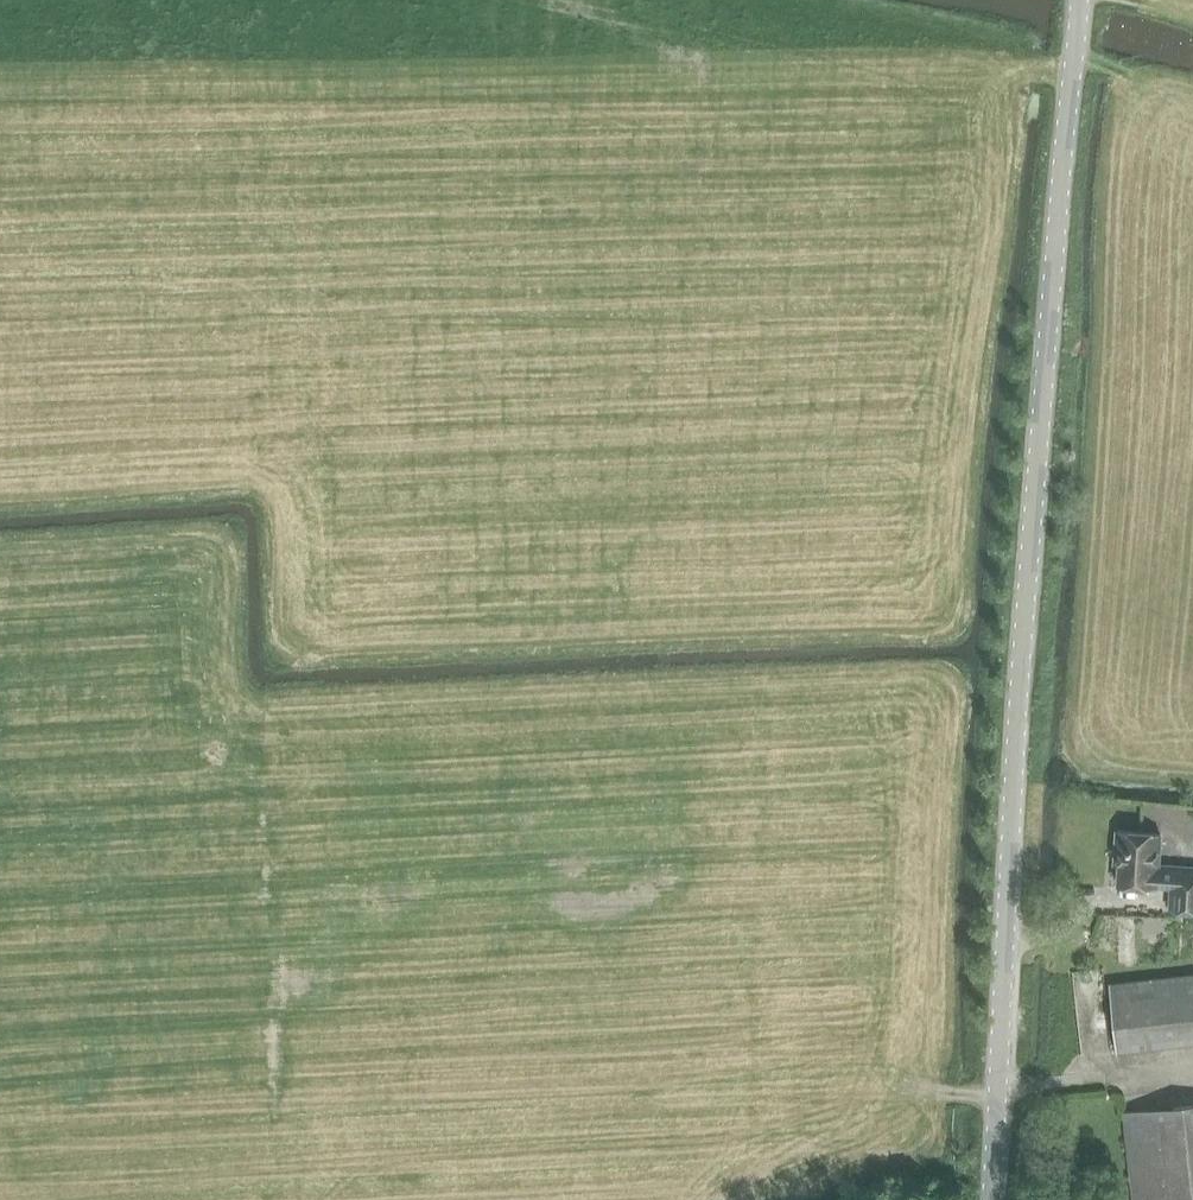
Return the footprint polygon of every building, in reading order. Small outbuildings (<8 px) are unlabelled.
[(1114,831),(1113,851),(1117,851),(1115,884),(1153,887),(1153,885),(1169,886),(1167,909),(1192,911),(1192,868),(1154,865),(1157,833),(1114,831)] [(1108,984),(1116,1051),(1192,1043),(1192,974),(1108,984)] [(1121,1111),(1131,1199),(1192,1199),(1192,1103),(1121,1111)]
